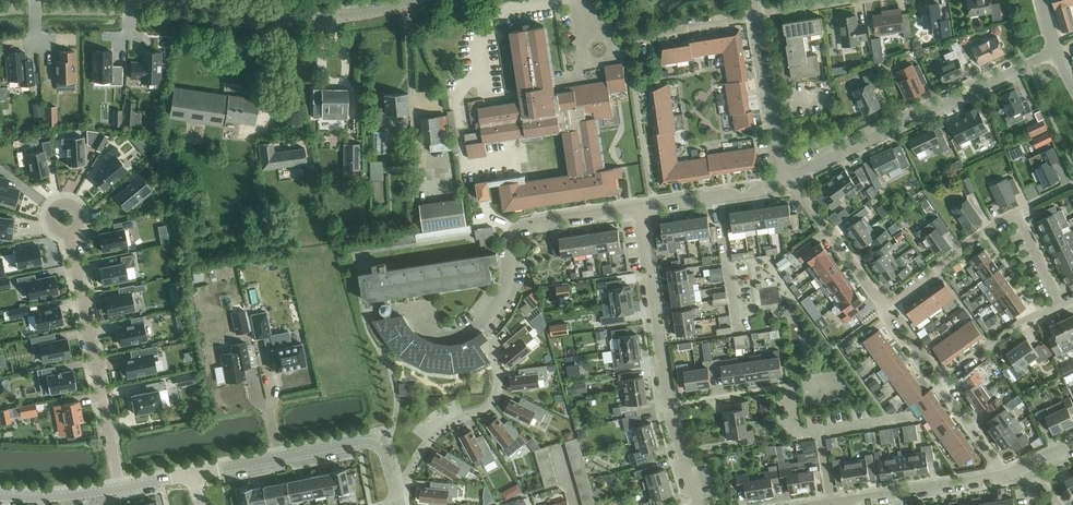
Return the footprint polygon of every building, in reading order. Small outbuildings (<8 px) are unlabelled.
[(970,15),(992,12),(993,20),(1002,19),(999,3),(991,4),(991,0),(967,0),(970,15)] [(1055,8),(1070,4),(1072,3),(1072,0),(1052,0),(1055,8)] [(936,26),(938,36),(943,36),(951,34),(949,19),(941,20),(939,3),(921,6),(924,27),(936,26)] [(1062,9),(1070,33),(1072,32),(1072,6),(1062,9)] [(888,13),(873,15),(876,34),(904,30),(905,38),(912,37),(908,13),(902,14),(901,9),(899,9),(887,11),(888,13)] [(860,43),(859,40),(867,38),(865,24),(857,26),(856,15),(839,18),(843,46),(860,43)] [(788,44),(786,44),(792,79),(821,74),(818,54),(807,56),(804,36),(824,33),(822,17),(783,22),(785,34),(786,34),(788,44)] [(563,130),(570,174),(604,169),(596,118),(613,116),(610,92),(627,90),(623,63),(605,66),(607,81),(565,87),(566,92),(555,93),(544,26),(530,28),(530,24),(524,25),(524,29),(510,31),(521,101),(475,108),(474,101),(469,102),(472,123),(476,123),(478,132),(465,134),(469,158),(487,155),(485,141),(543,133),(563,130)] [(994,26),(992,28),(995,34),(997,36),(1000,35),(1001,32),(999,26),(996,25),(994,26)] [(722,36),(723,51),(742,48),(740,29),(731,30),(732,34),(722,36)] [(709,54),(723,51),(722,36),(721,32),(706,34),(709,54)] [(693,56),(709,54),(706,34),(689,37),(690,39),(693,56)] [(972,47),(980,64),(994,58),(1004,53),(997,36),(972,47)] [(693,59),(693,56),(690,39),(690,40),(675,42),(678,62),(693,59)] [(949,63),(938,68),(944,81),(965,72),(961,65),(967,62),(961,48),(957,41),(951,44),(954,50),(945,55),(949,63)] [(661,64),(678,62),(675,42),(658,44),(661,64)] [(742,48),(723,52),(726,66),(745,63),(742,48)] [(882,50),(873,51),(875,64),(884,61),(882,50)] [(60,61),(56,61),(56,65),(57,83),(57,90),(75,89),(75,82),(74,51),(60,51),(60,61)] [(110,84),(122,84),(122,66),(112,66),(112,51),(94,51),(93,81),(110,81),(110,84)] [(142,78),(142,81),(160,82),(161,52),(143,51),(142,62),(132,62),(131,78),(142,78)] [(20,85),(35,84),(33,60),(25,61),(24,52),(6,54),(8,81),(20,79),(20,85)] [(726,66),(728,82),(745,80),(747,80),(745,63),(726,66)] [(898,82),(906,99),(918,93),(917,91),(924,87),(922,84),(927,82),(923,74),(919,64),(914,66),(913,64),(897,71),(902,80),(898,82)] [(872,90),(880,86),(873,71),(863,76),(867,85),(854,91),(865,114),(880,106),(872,90)] [(725,83),(728,98),(747,95),(745,80),(728,82),(725,83)] [(649,86),(651,102),(671,99),(669,83),(649,86)] [(220,93),(174,86),(169,117),(224,125),(225,120),(255,124),(258,99),(220,93)] [(322,89),(313,89),(313,117),(319,117),(322,117),(322,118),(347,118),(347,89),(322,89)] [(1015,89),(1000,96),(1009,116),(1006,118),(1009,125),(1024,118),(1023,115),(1033,111),(1027,99),(1021,102),(1015,89)] [(409,93),(398,94),(400,115),(411,114),(409,93)] [(400,115),(398,94),(386,96),(388,116),(400,115)] [(730,115),(733,114),(750,111),(747,95),(728,98),(730,115)] [(651,102),(654,117),(673,114),(671,99),(651,102)] [(41,102),(33,103),(34,115),(42,114),(41,102)] [(125,124),(134,125),(135,103),(127,102),(125,124)] [(46,106),(46,125),(58,125),(57,106),(46,106)] [(956,134),(960,143),(988,130),(977,107),(966,112),(968,117),(963,120),(962,118),(951,123),(956,134)] [(113,110),(113,126),(122,126),(122,110),(113,110)] [(454,110),(447,111),(452,143),(459,142),(454,110)] [(750,111),(733,114),(735,130),(755,127),(752,110),(750,111)] [(654,117),(656,133),(673,131),(676,131),(673,114),(654,117)] [(425,143),(430,142),(431,151),(452,149),(451,140),(442,141),(440,115),(422,117),(425,143)] [(1028,127),(1032,135),(1047,128),(1043,120),(1028,127)] [(909,139),(916,153),(939,142),(944,151),(950,149),(943,134),(937,137),(933,128),(909,139)] [(653,133),(656,149),(675,146),(673,131),(656,133),(653,133)] [(1034,139),(1038,147),(1052,140),(1048,132),(1034,139)] [(102,133),(94,147),(100,151),(108,136),(102,133)] [(138,136),(132,140),(136,145),(142,140),(138,136)] [(37,137),(28,139),(30,145),(38,143),(37,137)] [(68,148),(68,165),(72,165),(72,167),(81,166),(81,165),(85,165),(84,137),(67,138),(67,139),(62,139),(63,148),(68,148)] [(43,150),(27,154),(32,178),(49,174),(46,157),(53,155),(50,140),(42,142),(43,150)] [(272,142),(259,144),(262,169),(276,167),(307,163),(305,148),(274,152),(272,142)] [(892,147),(871,157),(879,176),(889,171),(892,178),(904,173),(902,169),(910,165),(900,145),(893,148),(892,147)] [(100,173),(93,178),(103,190),(128,169),(117,156),(121,153),(115,146),(103,155),(108,162),(98,171),(100,173)] [(656,149),(658,164),(678,162),(675,146),(656,149)] [(755,147),(740,150),(743,169),(758,167),(755,147)] [(1042,159),(1032,164),(1033,167),(1035,167),(1044,186),(1059,179),(1051,163),(1058,160),(1053,148),(1040,153),(1042,159)] [(142,158),(151,154),(148,149),(140,154),(142,158)] [(740,150),(724,152),(727,171),(743,169),(740,150)] [(708,154),(708,157),(711,174),(727,171),(724,152),(708,154)] [(708,157),(694,159),(697,179),(712,176),(711,175),(711,174),(708,157)] [(694,159),(677,162),(679,177),(680,181),(697,179),(694,159)] [(371,161),(371,181),(384,180),(384,168),(384,161),(371,161)] [(963,168),(959,161),(953,164),(956,171),(963,168)] [(677,162),(658,164),(661,184),(669,183),(669,179),(679,177),(677,162)] [(314,163),(305,165),(308,177),(317,174),(314,163)] [(479,199),(492,197),(490,185),(500,184),(503,203),(501,206),(505,208),(505,209),(506,209),(509,211),(511,209),(530,206),(531,207),(537,206),(537,205),(554,202),(554,204),(567,201),(567,200),(610,194),(612,196),(615,192),(616,192),(617,193),(620,189),(617,187),(616,178),(622,177),(621,167),(604,169),(570,174),(526,180),(525,175),(477,182),(479,199)] [(845,169),(835,177),(846,192),(850,198),(856,193),(855,192),(865,185),(862,182),(868,178),(860,167),(854,171),(857,174),(852,178),(845,169)] [(136,172),(128,179),(131,184),(140,177),(136,172)] [(14,205),(19,189),(7,186),(9,179),(0,176),(0,201),(14,205)] [(126,208),(150,189),(140,177),(131,184),(116,196),(126,208)] [(846,192),(835,177),(824,185),(831,194),(825,198),(833,208),(843,201),(839,197),(846,192)] [(878,177),(871,180),(876,190),(882,187),(878,177)] [(961,181),(967,194),(975,190),(969,177),(961,181)] [(990,186),(1000,207),(1016,200),(1014,195),(1020,192),(1014,178),(1007,181),(1006,178),(990,186)] [(865,193),(871,201),(879,194),(873,186),(865,193)] [(420,204),(424,230),(467,224),(463,198),(459,199),(420,204)] [(933,208),(927,199),(921,204),(927,212),(933,208)] [(953,209),(967,229),(981,219),(967,199),(953,209)] [(777,205),(780,224),(792,222),(793,230),(794,230),(794,233),(798,232),(798,230),(799,229),(797,213),(790,214),(789,204),(777,205)] [(781,232),(780,224),(777,205),(765,207),(768,226),(775,225),(776,233),(781,232)] [(883,205),(877,209),(882,217),(888,213),(883,205)] [(1036,221),(1041,232),(1067,220),(1062,209),(1057,211),(1055,205),(1036,214),(1039,220),(1036,221)] [(756,228),(768,226),(765,207),(754,209),(756,228)] [(845,229),(852,239),(871,226),(864,216),(869,212),(865,207),(854,215),(858,220),(845,229)] [(745,229),(756,228),(754,209),(742,211),(745,229)] [(732,226),(728,226),(729,232),(733,231),(745,229),(742,211),(730,212),(732,226)] [(834,211),(828,215),(833,223),(840,218),(834,211)] [(708,216),(696,217),(699,236),(710,235),(712,243),(718,241),(716,225),(710,226),(708,216)] [(11,238),(12,232),(14,233),(15,224),(13,223),(13,218),(0,217),(0,237),(11,238)] [(696,217),(684,219),(687,238),(699,236),(696,217)] [(927,222),(915,231),(921,239),(922,241),(919,243),(923,248),(926,246),(927,248),(931,246),(935,252),(948,243),(941,233),(947,228),(939,217),(928,224),(927,222)] [(99,233),(102,251),(128,246),(124,229),(134,227),(132,219),(113,223),(115,230),(99,233)] [(684,219),(672,221),(677,251),(677,248),(681,247),(680,239),(687,238),(684,219)] [(1041,232),(1046,243),(1064,234),(1061,229),(1069,225),(1067,220),(1041,232)] [(677,251),(672,221),(661,223),(662,233),(656,234),(658,250),(667,249),(669,248),(669,251),(671,252),(677,251)] [(471,225),(416,233),(417,240),(472,232),(471,225)] [(871,226),(852,239),(859,249),(872,240),(876,245),(890,235),(886,230),(878,236),(871,226)] [(478,229),(475,230),(476,238),(476,239),(480,239),(485,238),(494,237),(493,227),(484,228),(478,229)] [(618,229),(606,231),(609,250),(616,249),(617,254),(625,253),(625,252),(623,242),(620,242),(618,229)] [(1046,243),(1051,253),(1069,245),(1072,243),(1072,232),(1072,230),(1064,234),(1046,243)] [(606,231),(594,233),(597,251),(598,251),(598,257),(604,257),(603,250),(609,250),(606,231)] [(900,231),(894,236),(898,241),(905,237),(900,231)] [(583,234),(586,253),(593,252),(594,258),(598,257),(597,251),(594,233),(583,234)] [(574,255),(586,253),(583,234),(571,236),(574,255)] [(168,235),(159,237),(161,243),(169,242),(168,235)] [(562,257),(574,255),(571,236),(559,238),(560,240),(552,241),(554,257),(562,255),(562,257)] [(870,263),(877,273),(895,260),(888,250),(894,246),(890,241),(878,249),(882,254),(870,263)] [(807,258),(811,264),(828,252),(823,245),(821,242),(811,250),(807,244),(796,252),(802,261),(807,258)] [(1051,253),(1056,264),(1072,256),(1072,253),(1072,250),(1072,243),(1069,245),(1051,253)] [(39,246),(13,251),(17,268),(43,263),(39,246)] [(967,268),(971,274),(976,270),(992,258),(985,249),(969,260),(972,264),(967,268)] [(811,264),(818,274),(835,262),(832,257),(831,258),(828,253),(828,252),(811,264)] [(497,253),(488,255),(480,256),(387,270),(386,263),(376,265),(374,265),(375,272),(360,274),(362,284),(364,293),(363,293),(365,300),(383,297),(384,304),(383,304),(383,305),(382,306),(382,307),(382,308),(382,310),(383,311),(384,311),(385,312),(386,319),(375,320),(391,345),(406,358),(427,369),(451,372),(470,368),(490,360),(486,354),(479,344),(487,338),(483,332),(475,338),(463,343),(450,345),(435,343),(420,337),(411,328),(403,316),(391,318),(390,312),(391,311),(391,310),(391,309),(391,307),(391,306),(390,304),(389,303),(388,296),(492,281),(491,273),(489,262),(498,261),(497,253)] [(102,280),(102,284),(128,279),(125,268),(136,266),(133,254),(120,257),(122,263),(99,268),(100,272),(98,272),(99,281),(102,280)] [(895,260),(877,273),(884,283),(891,278),(895,283),(912,271),(904,260),(901,256),(895,260)] [(1061,275),(1072,269),(1072,256),(1056,264),(1061,275)] [(784,258),(777,263),(781,270),(789,265),(784,258)] [(980,276),(983,279),(999,268),(992,258),(976,270),(971,274),(975,279),(980,276)] [(821,286),(822,286),(841,272),(838,267),(839,267),(835,262),(818,274),(814,277),(821,286)] [(613,273),(611,266),(611,264),(603,265),(605,274),(613,273)] [(668,270),(669,282),(694,278),(694,272),(687,274),(686,267),(668,270)] [(709,269),(710,276),(723,274),(722,267),(709,269)] [(978,283),(985,293),(990,289),(1006,278),(999,268),(983,279),(978,283)] [(1061,275),(1067,286),(1069,284),(1072,291),(1072,269),(1061,275)] [(199,271),(191,273),(192,276),(193,276),(194,282),(201,280),(200,274),(199,275),(199,271)] [(841,272),(822,286),(826,292),(829,296),(849,281),(845,276),(845,277),(841,272)] [(31,299),(57,293),(54,276),(36,279),(35,274),(17,278),(20,293),(29,291),(31,299)] [(723,274),(710,276),(711,282),(724,280),(723,274)] [(10,286),(8,278),(0,279),(0,289),(10,286)] [(669,282),(671,293),(694,290),(693,284),(695,283),(694,278),(669,282)] [(949,281),(953,286),(958,283),(953,278),(949,281)] [(985,293),(992,302),(997,298),(1012,287),(1006,278),(990,289),(985,293)] [(622,280),(599,283),(600,291),(609,289),(611,302),(632,299),(630,286),(623,287),(622,280)] [(833,307),(856,291),(856,290),(855,291),(852,287),(853,286),(849,281),(829,296),(835,305),(833,307)] [(943,281),(930,290),(942,306),(955,297),(943,281)] [(765,296),(780,297),(780,283),(766,282),(765,296)] [(790,286),(794,292),(798,289),(794,283),(790,286)] [(958,283),(953,286),(958,292),(962,289),(958,283)] [(119,294),(105,297),(109,315),(134,310),(131,293),(135,292),(142,291),(145,290),(144,284),(134,286),(134,285),(118,288),(119,294)] [(556,286),(558,297),(570,295),(569,284),(556,286)] [(992,302),(999,312),(1004,308),(1019,297),(1012,287),(997,298),(992,302)] [(694,290),(671,293),(673,305),(696,302),(694,290)] [(930,290),(917,299),(929,315),(942,306),(930,290)] [(713,293),(714,299),(727,297),(726,291),(713,293)] [(856,291),(833,307),(832,310),(835,314),(838,314),(839,313),(846,322),(857,314),(853,308),(863,301),(856,291)] [(182,293),(175,295),(177,307),(184,305),(182,293)] [(520,308),(526,315),(539,304),(530,294),(524,299),(527,303),(520,308)] [(727,297),(714,299),(712,300),(713,306),(728,304),(727,297)] [(963,300),(967,305),(971,303),(971,302),(967,297),(963,300)] [(1004,308),(999,312),(1005,320),(1007,320),(1011,318),(1020,312),(1025,308),(1027,306),(1019,297),(1004,308)] [(604,316),(601,316),(602,324),(625,321),(624,314),(634,312),(632,299),(611,302),(602,303),(604,316)] [(929,315),(917,299),(904,308),(916,325),(929,315)] [(804,305),(808,311),(812,308),(808,302),(804,305)] [(971,303),(967,305),(971,311),(976,308),(971,302),(971,303)] [(11,319),(28,315),(27,306),(9,310),(11,319)] [(37,329),(64,324),(60,307),(33,312),(37,329)] [(674,311),(675,323),(694,320),(693,313),(700,312),(699,307),(691,308),(674,311)] [(244,310),(231,313),(235,333),(249,330),(244,310)] [(966,310),(958,315),(962,321),(970,316),(966,310)] [(542,311),(530,321),(539,331),(545,326),(542,311)] [(251,315),(256,338),(270,336),(266,312),(251,315)] [(183,315),(175,316),(177,323),(184,321),(183,315)] [(1062,320),(1072,340),(1072,339),(1072,315),(1062,320)] [(121,342),(121,345),(146,340),(143,323),(145,323),(144,316),(131,318),(132,325),(118,327),(120,335),(117,336),(119,343),(121,342)] [(977,319),(981,325),(985,322),(981,316),(977,319)] [(694,320),(675,323),(677,335),(703,331),(702,327),(695,328),(694,320)] [(971,320),(959,329),(971,345),(983,336),(971,320)] [(1072,340),(1062,320),(1050,326),(1055,336),(1049,339),(1057,355),(1063,352),(1060,346),(1072,340)] [(926,326),(930,332),(937,327),(933,322),(926,326)] [(985,322),(981,325),(985,330),(989,327),(985,322)] [(567,323),(550,325),(552,335),(569,333),(567,323)] [(945,323),(938,328),(942,333),(949,328),(945,324),(945,323)] [(527,344),(535,337),(525,325),(504,343),(510,350),(503,356),(504,358),(502,360),(507,366),(509,364),(511,366),(518,360),(520,362),(526,357),(524,355),(532,349),(527,344)] [(716,329),(717,335),(732,333),(731,326),(716,329)] [(612,339),(611,340),(612,350),(639,346),(638,334),(630,335),(629,328),(612,331),(613,338),(612,339)] [(863,341),(872,354),(889,343),(879,329),(866,339),(863,341)] [(959,329),(946,338),(958,354),(971,345),(959,329)] [(604,330),(596,332),(597,339),(605,338),(604,330)] [(765,338),(764,332),(752,333),(753,340),(765,338)] [(43,361),(70,356),(66,338),(51,341),(50,334),(31,338),(32,346),(40,344),(43,361)] [(747,334),(740,335),(742,348),(749,347),(747,334)] [(742,348),(740,335),(734,336),(736,349),(742,348)] [(928,335),(922,340),(926,345),(926,346),(932,341),(928,335)] [(958,354),(946,338),(933,348),(940,358),(944,364),(958,354)] [(1027,338),(1017,345),(1029,362),(1035,358),(1039,363),(1048,357),(1052,354),(1045,342),(1040,345),(1039,344),(1034,348),(1027,338)] [(710,341),(702,343),(703,353),(711,352),(710,341)] [(246,380),(244,369),(251,368),(246,342),(231,345),(233,352),(221,354),(227,383),(246,380)] [(275,369),(275,371),(277,370),(287,368),(287,369),(294,367),(304,365),(306,365),(305,363),(301,345),(302,345),(301,343),(300,343),(300,344),(291,345),(281,347),(282,347),(273,349),(271,349),(271,351),(272,350),(275,369)] [(872,354),(882,367),(899,357),(889,343),(872,354)] [(852,344),(845,348),(848,353),(855,349),(852,344)] [(1029,363),(1016,345),(1006,353),(1013,363),(1008,366),(1017,379),(1026,372),(1022,367),(1029,363)] [(142,356),(124,359),(126,368),(125,368),(126,375),(127,375),(128,377),(156,372),(153,354),(158,353),(156,346),(140,349),(142,356)] [(612,350),(610,351),(613,370),(634,366),(633,359),(641,358),(639,346),(612,350)] [(760,354),(755,355),(759,378),(771,377),(768,358),(761,359),(760,354)] [(751,361),(744,361),(747,380),(759,378),(755,355),(750,356),(751,361)] [(780,356),(768,358),(771,377),(782,375),(780,356)] [(738,357),(732,358),(733,363),(735,382),(747,380),(744,361),(739,362),(738,357)] [(882,367),(891,380),(908,370),(899,357),(882,367)] [(720,358),(713,359),(715,374),(722,373),(724,384),(735,382),(733,363),(732,358),(720,360),(720,358)] [(703,368),(696,369),(699,387),(711,386),(709,375),(715,374),(713,359),(710,360),(702,361),(703,368)] [(699,387),(696,369),(689,370),(688,363),(676,365),(679,380),(685,379),(687,389),(699,387)] [(861,363),(855,367),(859,373),(865,369),(861,363)] [(1069,363),(1060,368),(1063,375),(1072,370),(1069,363)] [(520,375),(511,377),(513,389),(522,388),(523,391),(530,390),(530,387),(540,386),(539,379),(549,378),(547,365),(520,368),(520,375)] [(567,367),(569,377),(581,375),(580,365),(567,367)] [(49,394),(77,388),(73,370),(56,374),(54,366),(37,370),(39,382),(47,381),(49,394)] [(1003,371),(1008,377),(1011,375),(1006,368),(1003,371)] [(891,380),(900,393),(917,382),(908,370),(891,380)] [(624,380),(625,392),(646,389),(644,377),(633,378),(632,372),(619,374),(620,380),(624,380)] [(963,392),(970,402),(987,390),(981,381),(983,377),(980,372),(969,380),(973,385),(963,392)] [(176,377),(178,386),(196,383),(194,373),(176,377)] [(875,379),(868,384),(873,391),(880,386),(875,379)] [(147,392),(131,395),(132,401),(130,401),(131,408),(134,408),(135,413),(162,408),(158,390),(165,389),(163,380),(146,384),(147,392)] [(914,402),(925,393),(917,382),(900,393),(909,405),(914,402)] [(586,383),(575,385),(576,393),(587,392),(586,383)] [(646,389),(625,392),(627,405),(620,406),(621,413),(638,410),(637,404),(648,402),(646,389)] [(914,402),(923,414),(939,403),(930,390),(925,393),(914,402)] [(987,390),(970,402),(977,412),(987,405),(991,410),(1001,403),(997,397),(994,399),(987,390)] [(883,391),(878,394),(881,399),(886,396),(883,391)] [(1018,395),(1007,403),(1011,409),(1023,401),(1018,395)] [(1056,411),(1064,428),(1072,424),(1072,418),(1071,413),(1072,412),(1072,403),(1070,396),(1060,401),(1053,404),(1056,411)] [(513,418),(520,421),(521,419),(530,423),(533,417),(542,421),(548,409),(523,397),(519,403),(511,399),(510,402),(508,401),(505,407),(506,409),(505,411),(514,415),(513,418)] [(83,420),(79,401),(53,406),(57,425),(64,424),(67,437),(68,436),(68,438),(75,437),(74,435),(81,434),(78,421),(83,420)] [(724,412),(726,425),(746,422),(744,414),(750,413),(748,401),(735,403),(737,409),(724,412)] [(1031,402),(1027,404),(1031,410),(1035,408),(1031,402)] [(21,415),(37,412),(35,403),(19,406),(21,415)] [(892,403),(886,407),(890,413),(896,409),(892,403)] [(923,414),(933,428),(949,416),(939,403),(923,414)] [(1064,428),(1056,411),(1050,414),(1047,407),(1035,413),(1041,427),(1049,423),(1053,433),(1064,428)] [(989,428),(996,438),(1020,421),(1016,417),(1014,417),(1013,418),(1006,408),(995,416),(999,421),(989,428)] [(632,428),(635,441),(655,435),(651,423),(643,425),(642,422),(640,423),(639,419),(638,415),(622,418),(624,424),(626,430),(632,428)] [(933,428),(942,440),(958,429),(949,416),(933,428)] [(488,422),(490,424),(488,425),(494,433),(492,435),(497,441),(499,439),(504,446),(502,448),(509,456),(526,442),(527,442),(510,420),(504,425),(498,417),(496,419),(494,417),(488,422)] [(1020,421),(996,438),(1003,448),(1010,443),(1015,451),(1029,441),(1020,429),(1022,428),(1023,426),(1020,421)] [(746,422),(726,425),(728,439),(741,437),(742,444),(755,442),(753,429),(747,430),(746,422)] [(916,424),(909,425),(911,440),(918,439),(916,424)] [(911,440),(909,425),(903,426),(905,441),(911,440)] [(892,428),(886,429),(888,444),(895,443),(892,428)] [(465,445),(463,446),(467,453),(469,452),(474,460),(480,457),(484,465),(496,459),(483,435),(477,438),(472,430),(470,431),(468,429),(462,433),(463,435),(461,436),(465,445)] [(888,444),(886,429),(879,430),(882,445),(888,444)] [(942,440),(951,452),(967,441),(958,429),(942,440)] [(575,438),(572,430),(565,433),(567,440),(575,438)] [(585,430),(578,431),(579,438),(586,437),(585,430)] [(865,433),(866,443),(873,442),(871,432),(865,433)] [(655,435),(635,441),(638,451),(630,454),(630,456),(629,457),(630,462),(632,463),(632,465),(647,461),(654,459),(651,450),(658,448),(655,435)] [(565,441),(567,447),(579,444),(578,437),(565,441)] [(816,440),(802,442),(804,451),(817,449),(816,440)] [(967,441),(951,452),(960,465),(976,454),(967,441)] [(567,447),(569,454),(581,450),(579,444),(567,447)] [(922,452),(914,453),(917,474),(922,474),(923,472),(922,472),(929,471),(927,461),(934,459),(932,445),(921,446),(922,452)] [(535,450),(537,456),(549,452),(547,446),(535,450)] [(569,454),(570,460),(583,456),(581,450),(569,454)] [(894,478),(890,457),(882,458),(881,450),(875,451),(876,459),(878,459),(881,478),(888,477),(888,478),(889,479),(894,478)] [(899,455),(890,457),(894,478),(898,478),(899,476),(899,475),(905,474),(902,455),(901,450),(898,450),(898,451),(899,455)] [(437,471),(444,474),(445,473),(454,478),(457,472),(466,477),(469,471),(472,466),(473,466),(451,453),(448,459),(437,452),(436,454),(434,453),(430,460),(432,461),(431,463),(439,469),(437,471)] [(537,456),(538,462),(551,459),(549,452),(537,456)] [(914,453),(902,455),(905,474),(911,473),(911,474),(912,475),(917,474),(914,453)] [(866,459),(853,461),(856,480),(863,479),(863,480),(865,481),(876,479),(872,454),(865,455),(866,459)] [(570,460),(572,466),(585,462),(583,456),(570,460)] [(806,460),(799,462),(803,490),(817,488),(815,476),(821,475),(819,462),(818,456),(808,458),(806,460)] [(538,462),(540,469),(553,465),(551,459),(538,462)] [(856,480),(853,461),(840,463),(840,459),(832,460),(837,485),(848,484),(849,482),(849,481),(856,480)] [(803,490),(799,462),(791,463),(788,461),(778,462),(782,482),(788,481),(790,493),(803,490)] [(572,466),(574,472),(587,468),(585,462),(572,466)] [(540,469),(542,475),(555,471),(553,465),(540,469)] [(766,477),(758,478),(761,498),(775,495),(773,483),(779,482),(777,469),(777,465),(769,466),(770,471),(765,471),(766,477)] [(472,466),(469,471),(476,475),(479,470),(472,466)] [(648,480),(650,487),(668,482),(665,469),(651,473),(649,467),(634,471),(636,478),(643,476),(644,481),(648,480)] [(334,472),(338,493),(350,490),(349,484),(354,483),(352,474),(347,475),(346,468),(334,471),(334,472)] [(574,472),(576,479),(589,475),(587,468),(574,472)] [(542,475),(544,481),(556,478),(555,471),(542,475)] [(322,474),(326,493),(338,491),(334,472),(322,474)] [(614,473),(605,476),(609,486),(617,483),(614,473)] [(311,477),(315,496),(326,493),(322,474),(311,477)] [(761,498),(758,478),(750,480),(749,474),(736,476),(738,489),(745,488),(747,500),(761,498)] [(576,479),(578,485),(590,481),(589,475),(576,479)] [(1071,493),(1072,492),(1072,475),(1065,479),(1071,492),(1071,493)] [(299,479),(303,498),(315,496),(311,477),(299,479)] [(556,478),(544,481),(546,488),(558,484),(556,478)] [(288,481),(292,500),(303,498),(299,479),(288,481)] [(276,484),(280,503),(292,500),(288,481),(276,484)] [(430,503),(438,504),(438,502),(448,503),(448,496),(458,496),(459,483),(435,481),(434,488),(422,487),(422,490),(419,490),(419,497),(421,497),(421,500),(430,501),(430,503)] [(578,485),(579,491),(592,488),(590,481),(578,485)] [(650,487),(652,494),(648,495),(650,501),(644,503),(644,504),(659,504),(660,504),(658,498),(672,494),(668,482),(650,487)] [(269,504),(280,503),(276,484),(265,486),(269,504)] [(257,504),(269,504),(265,486),(254,488),(257,504)] [(254,488),(254,487),(241,490),(242,496),(238,497),(240,504),(257,504),(254,488)] [(579,491),(581,498),(587,496),(594,494),(592,488),(579,491)] [(487,498),(496,496),(495,489),(485,491),(487,498)] [(587,496),(590,504),(597,504),(594,494),(587,496)] [(581,498),(583,504),(590,504),(587,496),(581,498)] [(977,497),(978,504),(990,504),(989,502),(982,503),(981,496),(977,497)]
